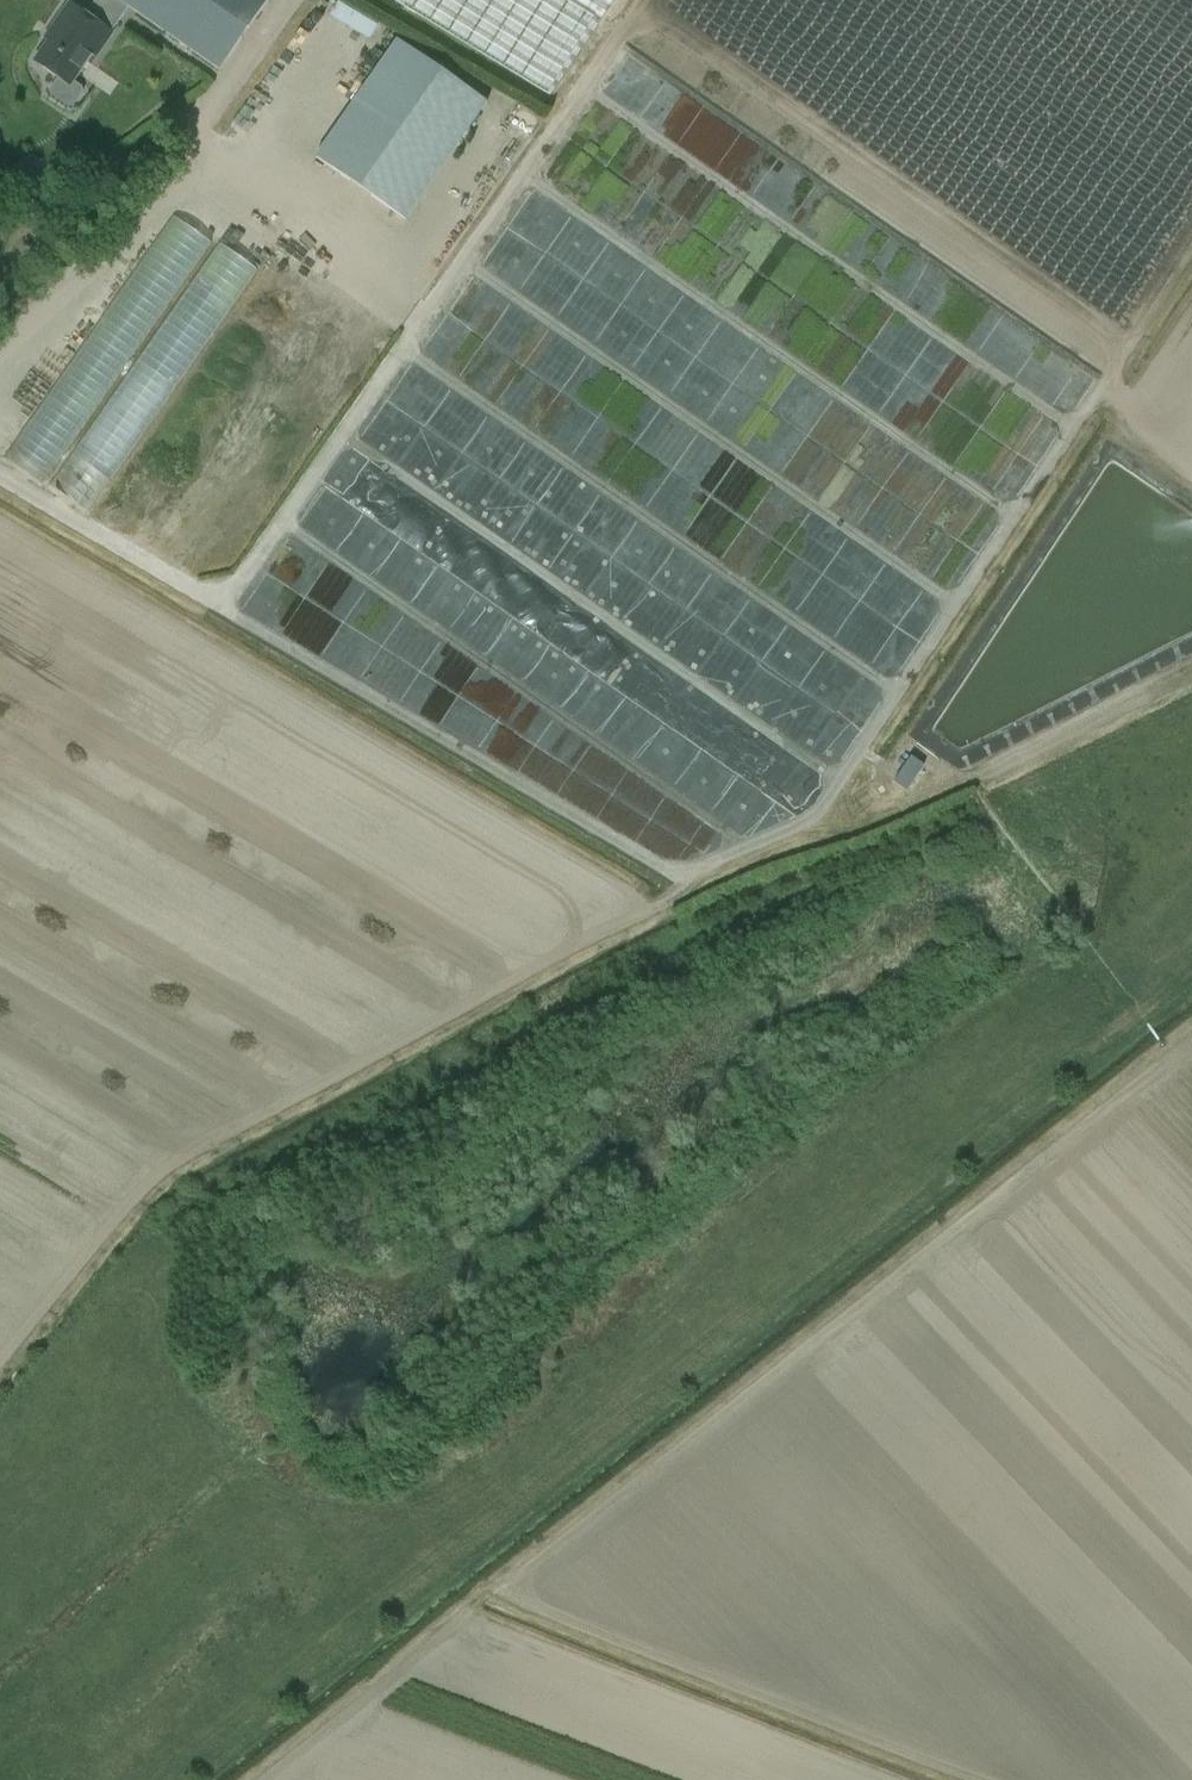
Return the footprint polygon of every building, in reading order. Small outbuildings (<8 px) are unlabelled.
[(34,62),(54,76),(58,79),(50,90),(51,95),(67,107),(72,106),(82,93),(81,88),(73,82),(92,55),(96,58),(112,34),(111,34),(123,16),(100,0),(96,0),(85,15),(69,4),(53,27),(57,30),(34,62)] [(129,8),(219,71),(268,1),(266,0),(117,0),(129,8)] [(550,96),(611,0),(391,0),(550,96)] [(396,40),(314,158),(381,205),(409,164),(464,87),(396,40)] [(1191,241),(1191,221),(1184,216),(1191,203),(1191,200),(1187,197),(1171,219),(1165,215),(1152,233),(1161,239),(1141,269),(1164,284),(1191,241)] [(1033,230),(995,205),(990,213),(981,207),(977,213),(996,226),(987,240),(1017,260),(1029,243),(1025,241),(1033,230)] [(108,511),(270,265),(190,213),(75,387),(113,412),(66,483),(108,511)] [(910,757),(893,783),(907,792),(924,766),(910,757)]
